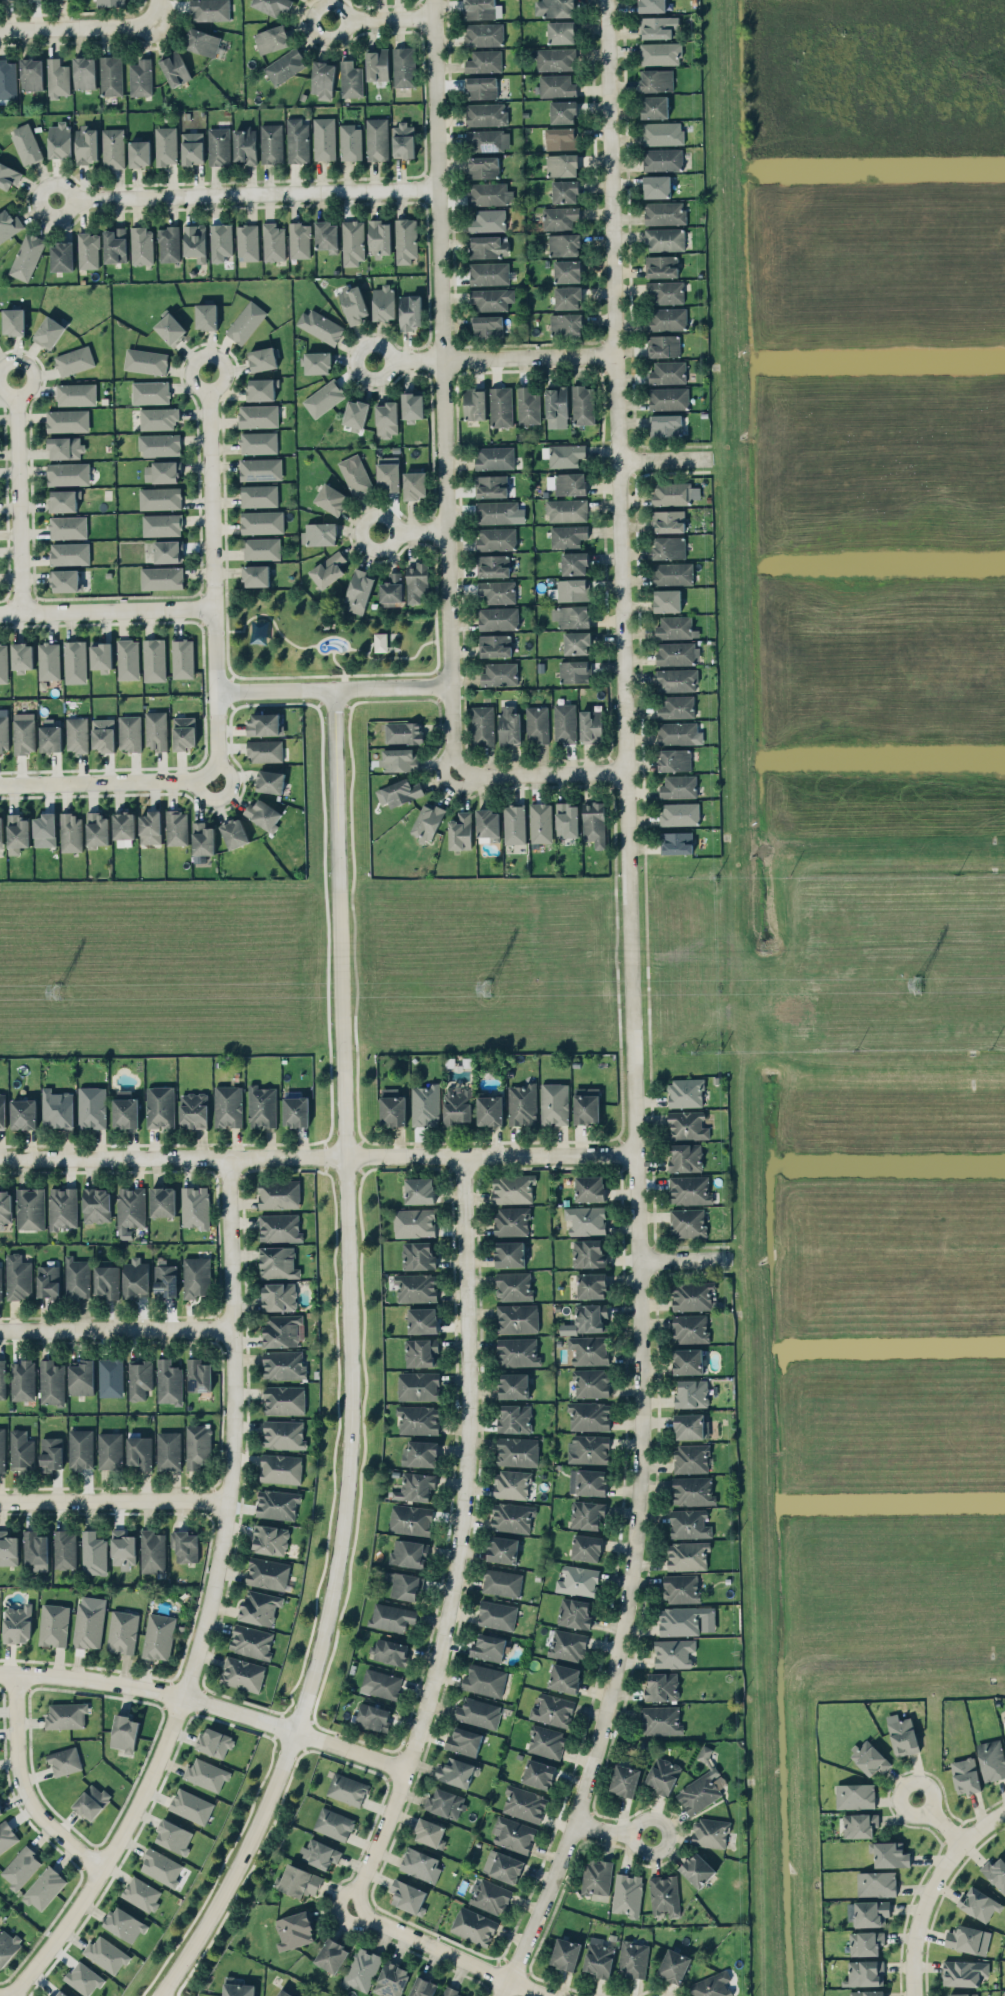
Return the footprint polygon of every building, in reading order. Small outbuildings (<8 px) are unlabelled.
[(230,0),(190,0),(190,13),(193,13),(193,20),(230,20),(230,0)] [(292,0),(252,0),(250,4),(284,19),(293,0),(292,0)] [(495,4),(495,0),(463,0),(463,19),(502,18),(502,4),(495,4)] [(574,0),(534,0),(535,16),(574,16),(574,0)] [(665,0),(640,0),(640,12),(665,11),(665,0)] [(678,16),(639,17),(640,39),(672,38),(672,28),(679,28),(678,16)] [(575,21),(548,21),(549,44),(575,43),(575,21)] [(503,23),(465,23),(465,46),(503,45),(503,23)] [(258,53),(290,47),(286,25),(254,31),(258,53)] [(221,37),(191,26),(184,47),(214,57),(221,37)] [(640,43),(640,65),(681,64),(681,42),(640,43)] [(263,68),(275,86),(307,64),(295,46),(263,68)] [(393,47),(394,87),(416,86),(415,47),(393,47)] [(537,71),(575,70),(574,47),(536,48),(537,71)] [(366,49),(367,80),(389,80),(388,49),(366,49)] [(465,72),(501,72),(501,50),(472,50),(472,60),(464,60),(465,72)] [(191,79),(180,51),(160,58),(171,87),(191,79)] [(99,56),(100,95),(122,95),(121,55),(99,56)] [(69,65),(60,65),(60,57),(47,58),(48,99),(58,98),(58,94),(70,94),(69,65)] [(73,57),(74,89),(96,88),(95,57),(73,57)] [(129,64),(130,96),(152,95),(151,57),(137,58),(137,63),(129,64)] [(43,90),(42,58),(20,59),(21,90),(43,90)] [(17,98),(15,59),(0,60),(0,98),(17,98)] [(353,59),(340,60),(341,97),(363,96),(362,67),(353,67),(353,59)] [(336,63),(314,61),(310,92),(318,93),(317,99),(331,100),(336,63)] [(642,91),(673,91),(673,69),(641,70),(642,91)] [(577,96),(576,83),(571,83),(571,74),(539,75),(540,97),(577,96)] [(466,99),(497,99),(497,76),(466,77),(466,99)] [(642,96),(642,118),(668,118),(668,96),(642,96)] [(551,101),(551,123),(577,123),(576,100),(551,101)] [(466,126),(506,125),(506,102),(466,103),(466,126)] [(308,162),(307,117),(286,118),(288,163),(308,162)] [(335,160),(335,117),(313,117),(314,160),(335,160)] [(367,161),(388,160),(387,118),(366,118),(367,161)] [(70,120),(58,120),(58,126),(49,126),(49,157),(70,157),(70,120)] [(11,128),(23,166),(42,159),(30,122),(11,128)] [(642,123),(643,145),(683,144),(682,122),(642,123)] [(260,124),(261,164),(283,163),(282,123),(260,124)] [(393,124),(393,158),(415,157),(414,123),(393,124)] [(75,126),(76,163),(98,162),(98,128),(89,128),(89,126),(75,126)] [(156,165),(177,164),(176,126),(155,127),(156,165)] [(230,165),(229,127),(208,128),(208,165),(230,165)] [(256,127),(233,128),(235,161),(243,160),(243,165),(257,164),(256,127)] [(576,127),(545,128),(546,149),(576,149),(576,127)] [(124,128),(102,128),(103,168),(124,167),(124,128)] [(510,129),(467,131),(467,144),(472,144),(472,151),(510,150),(510,129)] [(181,132),(182,164),(204,164),(203,132),(181,132)] [(151,166),(150,140),(129,141),(129,166),(151,166)] [(682,148),(643,149),(643,171),(682,170),(682,148)] [(547,176),(578,176),(577,153),(547,154),(547,176)] [(499,156),(467,156),(467,179),(499,178),(499,156)] [(0,161),(0,185),(12,191),(21,171),(0,161)] [(644,198),(670,197),(670,175),(644,175),(644,198)] [(552,181),(553,203),(579,202),(578,180),(552,181)] [(469,183),(469,204),(513,204),(513,190),(506,190),(506,182),(469,183)] [(685,201),(644,202),(645,224),(685,223),(685,201)] [(543,230),(572,229),(572,220),(580,219),(579,206),(543,207),(543,230)] [(25,227),(16,213),(11,216),(7,209),(0,213),(0,243),(25,227)] [(468,219),(469,232),(506,231),(505,209),(476,209),(476,219),(468,219)] [(368,219),(369,256),(391,256),(390,218),(368,219)] [(395,219),(396,264),(411,263),(411,257),(418,257),(417,218),(395,219)] [(342,220),(343,264),(364,264),(364,220),(342,220)] [(338,253),(338,221),(315,222),(316,249),(328,248),(328,253),(338,253)] [(284,227),(276,227),(276,222),(263,222),(263,260),(285,260),(284,227)] [(231,223),(210,224),(211,262),(224,262),(224,255),(232,255),(231,223)] [(311,257),(310,223),(289,223),(290,258),(311,257)] [(184,224),(183,255),(197,256),(196,262),(206,262),(206,225),(184,224)] [(258,224),(237,224),(237,261),(258,260),(258,224)] [(131,265),(153,264),(152,226),(130,227),(131,265)] [(159,262),(180,261),(179,226),(158,227),(159,262)] [(126,228),(104,228),(105,262),(127,262),(126,228)] [(646,251),(684,250),(684,228),(646,229),(646,251)] [(79,268),(99,268),(99,235),(90,235),(90,231),(78,232),(79,268)] [(28,282),(47,241),(27,232),(8,273),(28,282)] [(549,256),(581,255),(580,233),(549,234),(549,256)] [(469,237),(470,258),(509,257),(508,236),(469,237)] [(50,243),(52,271),(74,270),(73,242),(50,243)] [(646,256),(646,277),(678,277),(677,255),(646,256)] [(555,282),(581,282),(581,259),(555,260),(555,282)] [(469,263),(470,285),(509,284),(508,262),(469,263)] [(646,294),(654,294),(654,304),(684,303),(683,281),(646,282),(646,294)] [(359,285),(346,289),(338,291),(349,324),(369,317),(359,285)] [(372,286),(373,320),(395,319),(393,285),(372,286)] [(581,286),(555,286),(555,309),(581,308),(581,286)] [(476,311),(508,310),(507,302),(514,302),(514,288),(470,289),(471,302),(476,302),(476,311)] [(421,294),(399,295),(400,329),(422,328),(421,294)] [(267,311),(249,299),(225,333),(243,346),(267,311)] [(196,329),(217,329),(217,303),(195,303),(196,329)] [(345,327),(308,306),(297,325),(334,346),(345,327)] [(24,308),(3,309),(3,335),(25,334),(24,308)] [(686,308),(647,308),(647,330),(687,329),(686,308)] [(189,332),(170,312),(154,326),(173,347),(189,332)] [(32,338),(50,350),(67,325),(49,313),(32,338)] [(582,313),(551,314),(551,336),(582,335),(582,313)] [(503,315),(472,316),(472,338),(503,337),(503,315)] [(648,357),(680,356),(679,335),(648,335),(648,357)] [(95,365),(89,344),(54,356),(60,377),(95,365)] [(280,367),(275,346),(248,351),(252,372),(280,367)] [(124,370),(166,374),(168,352),(126,348),(124,370)] [(331,352),(302,352),(302,365),(305,365),(305,374),(331,373),(331,352)] [(649,384),(686,383),(685,361),(654,361),(654,370),(649,370),(649,384)] [(302,401),(315,419),(347,395),(333,377),(302,401)] [(275,386),(279,386),(279,378),(247,379),(247,400),(275,400),(275,386)] [(132,382),(132,404),(169,403),(168,381),(132,382)] [(96,383),(56,383),(57,405),(96,405),(96,383)] [(567,385),(555,385),(555,388),(545,389),(546,418),(568,417),(567,385)] [(572,386),(573,424),(594,423),(593,385),(572,386)] [(511,386),(490,387),(491,426),(512,426),(511,386)] [(518,423),(540,423),(540,393),(531,393),(530,386),(517,386),(518,423)] [(649,388),(649,410),(689,409),(688,387),(649,388)] [(464,420),(486,419),(485,389),(464,389),(464,420)] [(423,420),(423,391),(402,391),(403,420),(423,420)] [(369,403),(349,398),(343,423),(351,425),(350,430),(362,433),(369,403)] [(376,405),(376,436),(398,436),(397,401),(385,401),(385,405),(376,405)] [(239,428),(278,427),(278,404),(239,405),(239,428)] [(140,408),(140,430),(178,429),(177,407),(140,408)] [(47,432),(89,431),(89,409),(46,410),(47,432)] [(649,415),(650,436),(682,436),(681,414),(649,415)] [(277,432),(240,432),(240,454),(277,453),(277,432)] [(139,434),(140,456),(181,455),(180,433),(139,434)] [(82,436),(48,437),(48,459),(82,459),(82,436)] [(549,467),(579,467),(579,459),(586,459),(586,444),(542,445),(542,457),(549,457),(549,467)] [(475,447),(475,470),(514,469),(514,446),(475,447)] [(353,496),(373,487),(357,453),(338,462),(353,496)] [(400,491),(399,456),(377,457),(377,491),(400,491)] [(240,459),(240,480),(282,479),(282,458),(240,459)] [(89,462),(47,463),(47,485),(90,484),(89,462)] [(180,482),(180,462),(144,462),(145,483),(180,482)] [(426,471),(404,472),(404,498),(426,498),(426,471)] [(555,473),(555,495),(586,494),(585,472),(555,473)] [(475,497),(508,496),(507,474),(474,476),(475,497)] [(338,516),(350,497),(325,482),(313,501),(338,516)] [(690,504),(690,499),(700,499),(700,486),(691,487),(691,482),(653,483),(653,505),(690,504)] [(277,484),(241,485),(242,507),(278,506),(277,484)] [(181,487),(139,488),(140,509),(181,509),(181,487)] [(49,512),(77,512),(77,497),(82,497),(81,489),(48,490),(49,512)] [(547,500),(547,522),(587,521),(587,499),(547,500)] [(517,523),(516,501),(476,502),(477,524),(517,523)] [(241,534),(283,533),(283,510),(241,511),(241,534)] [(684,531),(684,510),(652,510),(653,532),(684,531)] [(182,513),(142,514),(143,536),(182,535),(182,513)] [(86,515),(50,516),(50,539),(87,538),(86,515)] [(336,522),(305,523),(305,531),(301,531),(301,545),(337,544),(336,522)] [(588,538),(588,525),(551,526),(551,548),(581,547),(581,539),(588,538)] [(477,528),(478,550),(516,549),(516,527),(477,528)] [(654,537),(654,559),(685,558),(685,536),(654,537)] [(243,560),(280,559),(280,537),(243,538),(243,560)] [(182,540),(154,541),(155,563),(183,562),(182,540)] [(50,565),(90,564),(89,542),(50,543),(50,565)] [(340,565),(346,560),(340,550),(308,570),(320,589),(345,573),(340,565)] [(562,552),(562,574),(588,574),(588,551),(562,552)] [(477,555),(477,577),(510,576),(509,554),(477,555)] [(407,603),(421,603),(420,595),(429,595),(428,562),(415,562),(415,565),(406,565),(407,603)] [(693,562),(653,563),(654,585),(693,585),(693,562)] [(243,586),(269,586),(269,565),(243,565),(243,586)] [(141,589),(184,588),(183,566),(141,567),(141,589)] [(347,610),(364,615),(376,573),(355,567),(345,600),(350,602),(347,610)] [(51,569),(52,591),(79,591),(78,569),(51,569)] [(380,604),(402,604),(402,572),(388,572),(389,582),(380,582),(380,604)] [(589,600),(588,578),(557,579),(557,589),(548,589),(548,597),(557,597),(557,601),(589,600)] [(486,603),(515,603),(515,580),(478,581),(478,594),(486,594),(486,603)] [(654,589),(655,612),(681,611),(680,589),(654,589)] [(590,627),(589,606),(551,606),(552,620),(558,620),(558,627),(590,627)] [(479,630),(518,629),(517,607),(478,608),(479,630)] [(656,638),(700,637),(700,629),(692,629),(692,615),(660,616),(660,625),(655,625),(656,638)] [(565,654),(591,654),(590,631),(564,632),(565,654)] [(387,651),(387,633),(375,633),(374,651),(387,651)] [(479,635),(479,657),(511,656),(511,634),(479,635)] [(165,638),(143,639),(143,681),(165,681),(165,638)] [(193,638),(172,639),(173,678),(194,677),(193,638)] [(86,640),(64,641),(65,683),(87,683),(86,640)] [(117,640),(118,679),(139,679),(138,640),(117,640)] [(91,669),(100,669),(100,673),(112,673),(111,641),(91,641),(91,669)] [(38,643),(39,679),(60,679),(59,642),(38,643)] [(698,659),(697,642),(657,643),(657,665),(692,664),(692,659),(698,659)] [(33,668),(33,643),(11,643),(12,669),(33,668)] [(559,661),(560,683),(590,682),(589,660),(559,661)] [(517,662),(485,663),(485,671),(480,671),(480,685),(518,684),(517,662)] [(657,691),(697,691),(697,669),(656,669),(657,691)] [(665,705),(657,705),(657,718),(694,717),(693,695),(664,695),(665,705)] [(553,703),(554,742),(576,742),(575,703),(553,703)] [(500,745),(520,745),(519,704),(499,705),(500,745)] [(493,706),(471,706),(472,746),(493,745),(493,706)] [(526,707),(526,739),(535,738),(536,743),(548,743),(547,706),(526,707)] [(9,752),(8,708),(0,708),(0,753),(9,752)] [(601,709),(580,710),(581,742),(602,741),(601,709)] [(167,749),(167,710),(145,711),(146,749),(167,749)] [(13,713),(14,753),(35,753),(34,712),(13,713)] [(248,736),(283,735),(283,725),(279,725),(279,713),(247,713),(248,736)] [(118,716),(119,750),(141,750),(140,715),(118,716)] [(195,716),(173,717),(174,748),(195,748),(195,716)] [(88,751),(87,717),(66,717),(67,752),(88,751)] [(114,750),(114,718),(92,719),(93,750),(114,750)] [(422,721),(385,722),(385,743),(422,742),(422,721)] [(658,744),(703,743),(703,731),(697,731),(697,721),(657,722),(658,744)] [(62,751),(61,725),(40,726),(40,751),(62,751)] [(248,740),(248,762),(282,761),(282,740),(248,740)] [(382,772),(417,770),(416,748),(381,749),(382,772)] [(659,749),(660,771),(691,770),(690,748),(659,749)] [(285,772),(260,769),(256,790),(282,793),(285,772)] [(660,798),(696,797),(696,774),(664,775),(665,784),(659,784),(660,798)] [(385,809),(424,794),(419,782),(411,785),(408,777),(377,789),(385,809)] [(244,815),(272,832),(283,813),(256,796),(244,815)] [(410,833),(431,842),(445,810),(425,800),(410,833)] [(582,802),(583,840),(594,840),(594,849),(605,848),(605,802),(582,802)] [(699,802),(661,803),(661,825),(699,824),(699,802)] [(552,842),(552,803),(530,803),(530,843),(552,842)] [(579,836),(578,803),(556,803),(557,837),(579,836)] [(503,805),(504,843),(526,843),(525,805),(503,805)] [(477,810),(477,837),(490,836),(490,841),(500,841),(499,809),(477,810)] [(139,815),(140,843),(162,843),(161,810),(147,810),(147,815),(139,815)] [(166,845),(188,844),(187,810),(166,810),(166,845)] [(472,811),(458,811),(458,819),(449,819),(449,849),(471,849),(472,811)] [(34,846),(56,846),(55,812),(41,812),(41,817),(33,817),(34,846)] [(114,812),(115,846),(134,845),(133,812),(114,812)] [(82,851),(81,813),(60,814),(61,851),(82,851)] [(108,813),(87,813),(87,848),(98,848),(98,844),(108,844),(108,813)] [(20,847),(30,846),(29,815),(7,815),(8,854),(20,854),(20,847)] [(219,825),(230,850),(249,842),(239,817),(219,825)] [(214,823),(192,823),(193,855),(214,854),(214,823)] [(660,832),(660,854),(693,853),(692,831),(660,832)] [(669,1107),(704,1106),(703,1078),(668,1079),(669,1107)] [(508,1125),(536,1125),(536,1082),(527,1081),(526,1086),(508,1085),(508,1125)] [(411,1126),(439,1126),(439,1082),(429,1082),(429,1087),(412,1086),(411,1126)] [(248,1083),(249,1127),(276,1126),(276,1087),(257,1088),(257,1083),(248,1083)] [(568,1083),(541,1083),(541,1125),(568,1124),(568,1083)] [(242,1126),(242,1085),(214,1085),(214,1126),(242,1126)] [(445,1126),(459,1126),(459,1121),(471,1121),(471,1085),(444,1086),(445,1126)] [(173,1086),(146,1087),(147,1128),(174,1127),(173,1086)] [(73,1092),(51,1092),(51,1087),(42,1087),(43,1127),(74,1126),(73,1092)] [(106,1087),(78,1087),(78,1128),(106,1128),(106,1087)] [(599,1087),(574,1088),(575,1123),(600,1123),(599,1087)] [(406,1095),(398,1095),(398,1088),(381,1088),(380,1125),(405,1125),(406,1095)] [(131,1089),(117,1090),(117,1098),(113,1098),(114,1127),(139,1126),(138,1097),(131,1098),(131,1089)] [(207,1093),(180,1093),(181,1126),(208,1126),(207,1093)] [(308,1096),(283,1097),(284,1126),(309,1126),(308,1096)] [(503,1096),(478,1096),(477,1125),(502,1125),(503,1096)] [(36,1128),(36,1099),(11,1099),(11,1128),(36,1128)] [(704,1127),(703,1110),(668,1111),(669,1139),(710,1138),(709,1127),(704,1127)] [(701,1143),(673,1144),(673,1157),(668,1158),(669,1172),(702,1171),(701,1143)] [(536,1175),(493,1175),(494,1203),(532,1202),(532,1183),(536,1183),(536,1175)] [(576,1176),(576,1200),(605,1200),(604,1176),(576,1176)] [(710,1176),(669,1176),(670,1204),(710,1203),(710,1176)] [(405,1178),(405,1203),(434,1203),(434,1178),(405,1178)] [(300,1207),(299,1179),(258,1180),(259,1208),(300,1207)] [(181,1227),(209,1227),(209,1187),(182,1186),(181,1227)] [(44,1229),(44,1188),(17,1187),(16,1229),(44,1229)] [(49,1231),(58,1231),(58,1227),(77,1226),(76,1187),(49,1188),(49,1231)] [(109,1187),(83,1188),(84,1222),(110,1221),(109,1187)] [(132,1238),(131,1227),(145,1227),(144,1187),(117,1188),(118,1238),(132,1238)] [(175,1187),(150,1187),(150,1216),(176,1216),(175,1187)] [(0,1190),(0,1223),(11,1223),(12,1190),(0,1190)] [(605,1234),(605,1206),(564,1207),(564,1219),(570,1219),(570,1235),(605,1234)] [(528,1207),(494,1207),(495,1235),(529,1235),(528,1207)] [(394,1237),(435,1236),(434,1208),(394,1209),(394,1237)] [(705,1208),(670,1209),(671,1237),(706,1235),(705,1208)] [(260,1242),(303,1241),(303,1232),(299,1232),(298,1213),(259,1214),(260,1242)] [(601,1239),(573,1240),(573,1267),(606,1266),(606,1252),(602,1252),(601,1239)] [(436,1269),(436,1254),(431,1254),(431,1241),(402,1242),(403,1269),(436,1269)] [(524,1241),(495,1241),(496,1266),(525,1266),(524,1241)] [(261,1278),(300,1277),(300,1268),(294,1268),(294,1246),(260,1246),(261,1278)] [(6,1300),(32,1299),(31,1261),(22,1262),(21,1252),(5,1253),(6,1300)] [(65,1254),(66,1298),(90,1298),(89,1260),(72,1260),(72,1254),(65,1254)] [(123,1262),(124,1297),(149,1297),(148,1262),(140,1262),(140,1256),(131,1256),(131,1262),(123,1262)] [(184,1297),(211,1296),(210,1256),(183,1257),(184,1297)] [(155,1297),(177,1296),(176,1264),(154,1265),(155,1297)] [(37,1265),(37,1296),(59,1296),(58,1265),(37,1265)] [(94,1295),(103,1295),(103,1299),(118,1299),(118,1265),(95,1265),(94,1295)] [(496,1272),(497,1300),(532,1299),(531,1272),(496,1272)] [(393,1274),(394,1284),(397,1284),(398,1302),(437,1301),(436,1273),(393,1274)] [(607,1273),(578,1273),(577,1298),(606,1298),(607,1273)] [(262,1311),(296,1309),(295,1282),(261,1284),(262,1311)] [(713,1282),(672,1282),(672,1311),(713,1310),(713,1282)] [(604,1332),(604,1322),(609,1322),(608,1303),(574,1304),(575,1332),(604,1332)] [(537,1304),(496,1305),(497,1333),(538,1331),(537,1304)] [(408,1308),(409,1333),(437,1332),(437,1307),(408,1308)] [(264,1347),(299,1346),(298,1336),(303,1336),(303,1314),(263,1315),(264,1347)] [(674,1343),(708,1342),(707,1314),(673,1315),(674,1343)] [(608,1336),(567,1337),(568,1349),(573,1349),(573,1365),(608,1364),(608,1336)] [(497,1338),(498,1366),(541,1365),(541,1356),(537,1356),(536,1337),(497,1338)] [(438,1338),(405,1339),(405,1367),(438,1366),(438,1338)] [(703,1348),(674,1349),(674,1374),(703,1373),(703,1348)] [(263,1351),(263,1379),(306,1378),(306,1364),(302,1364),(302,1350),(263,1351)] [(157,1402),(174,1402),(174,1405),(182,1405),(181,1366),(171,1366),(170,1357),(156,1358),(157,1402)] [(211,1363),(199,1363),(199,1357),(186,1358),(187,1391),(212,1390),(211,1363)] [(64,1364),(53,1364),(53,1358),(39,1359),(41,1405),(65,1404),(64,1364)] [(98,1359),(99,1397),(123,1396),(123,1358),(98,1359)] [(69,1394),(94,1394),(94,1360),(69,1359),(69,1394)] [(128,1359),(129,1400),(145,1400),(144,1389),(152,1389),(151,1359),(128,1359)] [(34,1360),(11,1361),(11,1400),(35,1400),(34,1360)] [(573,1370),(574,1397),(609,1396),(609,1369),(573,1370)] [(397,1400),(438,1401),(439,1373),(398,1371),(397,1400)] [(500,1398),(529,1397),(528,1372),(499,1373),(500,1398)] [(675,1407),(708,1406),(708,1379),(679,1380),(679,1393),(674,1393),(675,1407)] [(304,1385),(263,1386),(263,1414),(304,1413),(304,1385)] [(610,1403),(569,1402),(569,1430),(610,1430),(610,1403)] [(531,1405),(503,1404),(503,1417),(497,1417),(497,1432),(531,1432),(531,1405)] [(439,1434),(439,1406),(396,1405),(396,1414),(399,1414),(399,1433),(439,1434)] [(263,1447),(306,1449),(306,1440),(302,1439),(303,1421),(264,1419),(263,1447)] [(186,1469),(211,1468),(210,1425),(185,1425),(186,1469)] [(33,1439),(27,1439),(27,1428),(9,1429),(11,1470),(34,1469),(33,1439)] [(68,1429),(69,1469),(93,1469),(92,1429),(68,1429)] [(157,1469),(180,1469),(180,1431),(156,1431),(157,1469)] [(122,1432),(98,1432),(98,1468),(121,1469),(122,1432)] [(609,1463),(610,1435),(569,1434),(568,1462),(609,1463)] [(151,1470),(151,1436),(128,1436),(127,1464),(137,1465),(137,1469),(151,1470)] [(62,1437),(40,1437),(41,1470),(62,1469),(62,1437)] [(538,1438),(497,1437),(497,1465),(537,1466),(538,1438)] [(437,1466),(438,1441),(409,1440),(409,1447),(402,1447),(401,1465),(437,1466)] [(675,1473),(709,1472),(709,1444),(674,1444),(675,1473)] [(301,1483),(302,1455),(261,1454),(260,1482),(301,1483)] [(606,1495),(607,1470),(570,1468),(569,1494),(606,1495)] [(530,1471),(495,1470),(494,1497),(529,1498),(530,1471)] [(712,1494),(711,1476),(672,1477),(673,1505),(716,1504),(716,1494),(712,1494)] [(301,1492),(258,1489),(256,1516),(295,1519),(296,1502),(300,1502),(301,1492)] [(606,1502),(572,1500),(570,1527),(599,1529),(600,1516),(605,1516),(606,1502)] [(536,1506),(494,1501),(490,1529),(529,1534),(531,1515),(535,1515),(536,1506)] [(389,1530),(429,1536),(433,1509),(393,1503),(389,1530)] [(670,1510),(671,1538),(712,1537),(712,1523),(708,1523),(708,1509),(670,1510)] [(286,1554),(288,1527),(255,1524),(252,1551),(286,1554)] [(135,1535),(125,1535),(125,1529),(111,1528),(111,1564),(121,1564),(121,1570),(134,1570),(135,1535)] [(18,1536),(8,1536),(8,1529),(0,1529),(0,1565),(18,1564),(18,1536)] [(33,1571),(48,1570),(47,1535),(40,1535),(40,1529),(23,1529),(24,1563),(33,1563),(33,1571)] [(82,1574),(107,1574),(106,1538),(96,1538),(96,1529),(82,1530),(82,1574)] [(165,1533),(154,1533),(154,1529),(140,1529),(141,1573),(165,1572),(165,1533)] [(54,1568),(76,1567),(75,1530),(54,1530),(54,1568)] [(198,1534),(190,1535),(190,1530),(170,1530),(171,1547),(176,1547),(176,1562),(198,1561),(198,1534)] [(599,1562),(603,1537),(575,1533),(571,1558),(599,1562)] [(488,1561),(516,1562),(517,1537),(489,1536),(488,1561)] [(391,1564),(426,1567),(428,1541),(393,1539),(391,1564)] [(667,1542),(668,1570),(707,1569),(706,1551),(710,1550),(710,1541),(667,1542)] [(290,1563),(250,1556),(245,1584),(285,1591),(290,1563)] [(556,1579),(554,1592),(596,1596),(599,1568),(562,1564),(561,1572),(565,1573),(564,1580),(556,1579)] [(520,1596),(522,1573),(485,1568),(482,1592),(520,1596)] [(417,1600),(421,1576),(385,1570),(384,1579),(392,1580),(390,1596),(417,1600)] [(699,1602),(699,1574),(664,1575),(665,1603),(699,1602)] [(272,1627),(276,1605),(281,1606),(284,1597),(245,1588),(238,1619),(272,1627)] [(106,1598),(78,1595),(73,1646),(100,1648),(106,1598)] [(590,1601),(561,1597),(557,1624),(590,1629),(592,1615),(588,1614),(590,1601)] [(518,1606),(481,1599),(476,1624),(513,1631),(518,1606)] [(418,1609),(373,1602),(369,1626),(405,1632),(406,1622),(416,1624),(418,1609)] [(67,1646),(69,1605),(41,1603),(39,1644),(67,1646)] [(659,1636),(700,1635),(700,1631),(715,1631),(714,1606),(659,1607),(659,1636)] [(3,1642),(30,1643),(31,1608),(4,1607),(3,1642)] [(107,1651),(135,1653),(138,1613),(110,1610),(107,1651)] [(175,1615),(147,1612),(143,1657),(171,1660),(175,1615)] [(270,1660),(272,1652),(269,1651),(273,1632),(234,1623),(228,1650),(270,1660)] [(549,1656),(582,1661),(587,1634),(553,1628),(549,1656)] [(469,1654),(501,1662),(507,1639),(480,1632),(477,1642),(472,1641),(469,1654)] [(403,1665),(408,1645),(378,1636),(375,1646),(371,1645),(368,1656),(403,1665)] [(696,1650),(695,1639),(654,1640),(655,1668),(690,1667),(690,1650),(696,1650)] [(266,1665),(226,1655),(219,1682),(259,1692),(266,1665)] [(501,1698),(507,1671),(470,1662),(467,1676),(464,1675),(461,1689),(501,1698)] [(548,1687),(576,1693),(581,1669),(553,1662),(548,1687)] [(403,1677),(366,1667),(360,1690),(396,1700),(403,1677)] [(645,1700),(678,1699),(677,1672),(648,1673),(649,1687),(644,1687),(645,1700)] [(575,1701),(540,1692),(536,1707),(531,1706),(528,1717),(568,1728),(575,1701)] [(496,1729),(502,1705),(464,1696),(462,1706),(456,1704),(453,1719),(496,1729)] [(45,1728),(85,1727),(84,1712),(88,1711),(88,1702),(49,1703),(49,1714),(45,1714),(45,1728)] [(355,1723),(386,1731),(392,1710),(360,1702),(355,1723)] [(640,1706),(640,1734),(683,1733),(683,1724),(679,1724),(679,1706),(640,1706)] [(920,1750),(911,1716),(899,1719),(897,1713),(885,1716),(896,1757),(920,1750)] [(133,1754),(140,1719),(116,1714),(110,1746),(125,1749),(124,1753),(133,1754)] [(526,1750),(558,1759),(566,1732),(534,1723),(526,1750)] [(223,1758),(227,1747),(231,1749),(236,1737),(205,1726),(196,1748),(223,1758)] [(444,1748),(477,1756),(482,1732),(456,1727),(453,1735),(447,1734),(444,1748)] [(878,1769),(882,1773),(892,1763),(865,1737),(848,1755),(871,1776),(878,1769)] [(985,1782),(1004,1777),(1004,1761),(999,1738),(975,1744),(985,1782)] [(54,1777),(83,1768),(75,1745),(47,1753),(54,1777)] [(709,1769),(674,1793),(690,1816),(723,1794),(712,1779),(720,1774),(707,1755),(711,1752),(707,1746),(697,1752),(709,1769)] [(669,1795),(681,1766),(657,1755),(644,1784),(669,1795)] [(480,1765),(448,1756),(445,1766),(438,1764),(434,1779),(468,1788),(472,1774),(477,1775),(480,1765)] [(950,1762),(957,1795),(981,1789),(974,1756),(950,1762)] [(219,1792),(224,1779),(228,1780),(232,1770),(196,1757),(192,1766),(187,1764),(182,1778),(219,1792)] [(556,1765),(527,1759),(522,1782),(551,1789),(556,1765)] [(634,1797),(641,1769),(617,1763),(609,1790),(634,1797)] [(360,1807),(369,1784),(334,1771),(326,1794),(360,1807)] [(111,1797),(92,1781),(72,1806),(91,1821),(111,1797)] [(875,1807),(875,1783),(835,1784),(836,1809),(875,1807)] [(509,1784),(501,1811),(540,1822),(548,1796),(509,1784)] [(214,1803),(179,1786),(168,1808),(204,1825),(214,1803)] [(428,1795),(423,1807),(457,1820),(465,1797),(437,1787),(433,1797),(428,1795)] [(312,1829),(346,1842),(355,1819),(321,1806),(312,1829)] [(843,1837),(873,1837),(873,1827),(878,1827),(878,1813),(843,1813),(843,1837)] [(528,1854),(536,1826),(497,1815),(494,1826),(499,1827),(494,1843),(528,1854)] [(442,1839),(446,1826),(420,1817),(413,1839),(443,1849),(446,1840),(442,1839)] [(726,1848),(729,1821),(694,1817),(691,1844),(726,1848)] [(194,1831),(162,1818),(157,1831),(160,1832),(155,1842),(185,1854),(194,1831)] [(5,1819),(0,1822),(0,1853),(20,1838),(5,1819)] [(337,1863),(343,1851),(309,1836),(299,1858),(327,1870),(331,1861),(337,1863)] [(903,1841),(868,1842),(869,1851),(874,1851),(875,1867),(910,1866),(910,1852),(903,1852),(903,1841)] [(25,1845),(0,1872),(0,1875),(17,1890),(43,1861),(25,1845)] [(138,1870),(173,1886),(184,1864),(149,1847),(138,1870)] [(439,1857),(407,1847),(400,1871),(436,1882),(440,1868),(436,1867),(439,1857)] [(524,1859),(489,1849),(482,1873),(517,1883),(524,1859)] [(717,1870),(696,1851),(679,1869),(699,1888),(717,1870)] [(1000,1857),(993,1864),(989,1859),(980,1868),(1004,1896),(1004,1863),(1000,1857)] [(612,1861),(584,1859),(581,1893),(609,1895),(612,1861)] [(323,1876),(288,1863),(282,1879),(278,1878),(274,1887),(302,1897),(304,1892),(315,1896),(323,1876)] [(40,1912),(67,1880),(49,1864),(22,1896),(40,1912)] [(895,1871),(857,1872),(857,1896),(896,1896),(895,1871)] [(612,1914),(640,1916),(642,1875),(615,1873),(612,1914)] [(151,1913),(163,1892),(132,1875),(121,1896),(151,1913)] [(679,1916),(677,1875),(649,1876),(651,1913),(668,1912),(668,1916),(679,1916)] [(427,1891),(395,1877),(389,1891),(395,1893),(391,1903),(422,1916),(426,1907),(422,1905),(427,1891)] [(470,1902),(503,1915),(512,1890),(480,1877),(470,1902)] [(999,1913),(1004,1904),(969,1885),(957,1907),(987,1922),(994,1910),(999,1913)] [(855,1901),(855,1927),(885,1926),(885,1916),(890,1916),(889,1900),(855,1901)] [(132,1943),(140,1931),(143,1933),(149,1925),(115,1905),(103,1925),(132,1943)] [(498,1921),(461,1905),(450,1931),(487,1947),(498,1921)] [(275,1919),(281,1940),(275,1942),(278,1951),(316,1941),(308,1910),(275,1919)] [(991,1931),(957,1923),(955,1932),(947,1930),(943,1945),(985,1956),(991,1931)] [(3,1927),(0,1931),(0,1965),(4,1967),(22,1941),(3,1927)] [(850,1955),(879,1955),(879,1944),(884,1944),(884,1931),(850,1931),(850,1955)] [(130,1955),(99,1934),(94,1943),(90,1940),(82,1952),(116,1975),(130,1955)] [(583,1970),(596,1972),(596,1977),(609,1979),(615,1945),(602,1943),(603,1937),(589,1935),(583,1970)] [(574,1971),(582,1943),(558,1936),(550,1964),(574,1971)] [(337,1973),(349,1948),(327,1937),(314,1963),(337,1973)] [(649,1944),(622,1940),(617,1974),(644,1978),(649,1944)] [(341,1986),(349,1988),(350,1986),(368,1992),(382,1955),(356,1945),(341,1986)] [(691,1956),(667,1948),(657,1975),(681,1983),(691,1956)] [(96,1985),(100,1987),(106,1978),(77,1959),(64,1980),(88,1995),(96,1985)] [(387,1959),(373,1990),(385,1995),(399,1995),(411,1970),(387,1959)] [(884,1985),(883,1959),(848,1961),(848,1979),(842,1980),(842,1986),(884,1985)] [(943,1985),(979,1986),(979,1975),(988,1975),(988,1961),(943,1960),(943,1985)] [(693,1995),(731,1995),(726,1981),(731,1979),(727,1969),(689,1983),(693,1995)] [(255,1984),(234,1982),(234,1976),(224,1975),(223,1995),(254,1995),(255,1984)] [(416,1975),(410,1995),(432,1995),(437,1982),(416,1975)] [(282,1985),(276,1995),(302,1995),(282,1985)] [(466,1994),(445,1986),(441,1995),(465,1995),(466,1994)]
